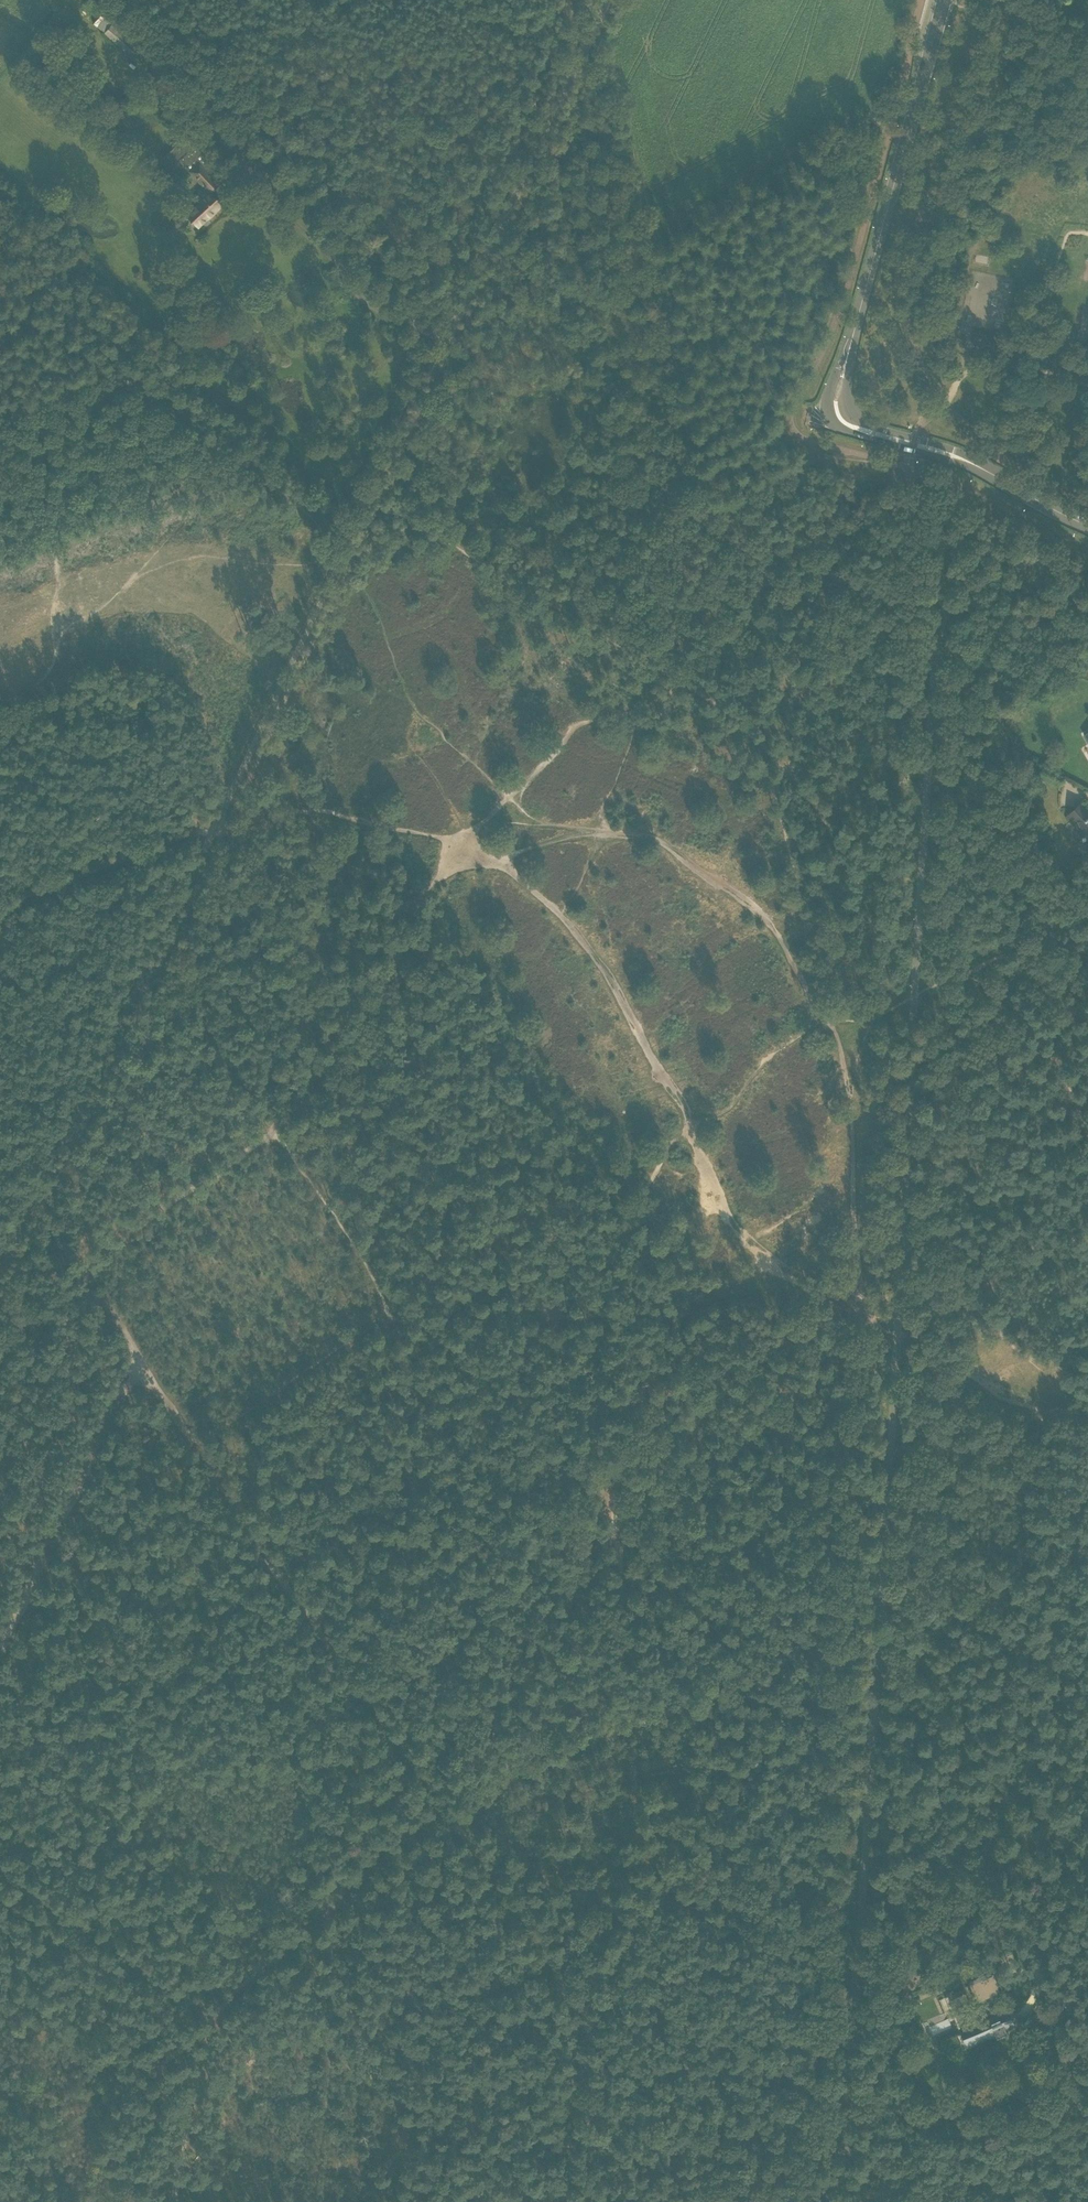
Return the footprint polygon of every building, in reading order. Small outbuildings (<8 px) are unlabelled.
[(112,23),(113,22),(146,51),(154,41),(116,8),(107,18),(112,23)] [(112,23),(104,33),(136,62),(146,51),(113,22),(112,23)] [(202,123),(196,120),(190,124),(191,131),(198,134),(203,130),(202,123)] [(185,136),(169,150),(188,171),(183,176),(188,181),(194,176),(204,186),(197,192),(180,208),(172,216),(180,225),(189,217),(190,218),(197,226),(221,204),(214,196),(210,191),(218,184),(202,168),(209,162),(185,136)] [(265,618),(261,628),(266,630),(270,621),(265,618)] [(1072,812),(1067,817),(1072,823),(1078,820),(1085,835),(1082,836),(1087,846),(1087,813),(1080,804),(1072,812)] [(1002,1950),(1005,1955),(1012,1951),(1010,1946),(1002,1950)] [(989,1969),(983,1971),(986,1978),(989,1977),(992,1975),(989,1969)] [(972,1976),(966,1979),(969,1986),(975,1983),(972,1976)] [(950,1999),(959,2021),(961,2020),(965,2018),(966,2021),(968,2026),(966,2027),(972,2041),(985,2036),(983,2031),(994,2027),(997,2034),(998,2036),(999,2036),(998,2035),(1007,2031),(1008,2032),(1009,2032),(1008,2030),(1008,2029),(1007,2028),(1013,2025),(1012,2024),(1008,2015),(1006,2010),(978,2022),(977,2022),(974,2014),(975,2014),(966,1992),(950,1999)]
